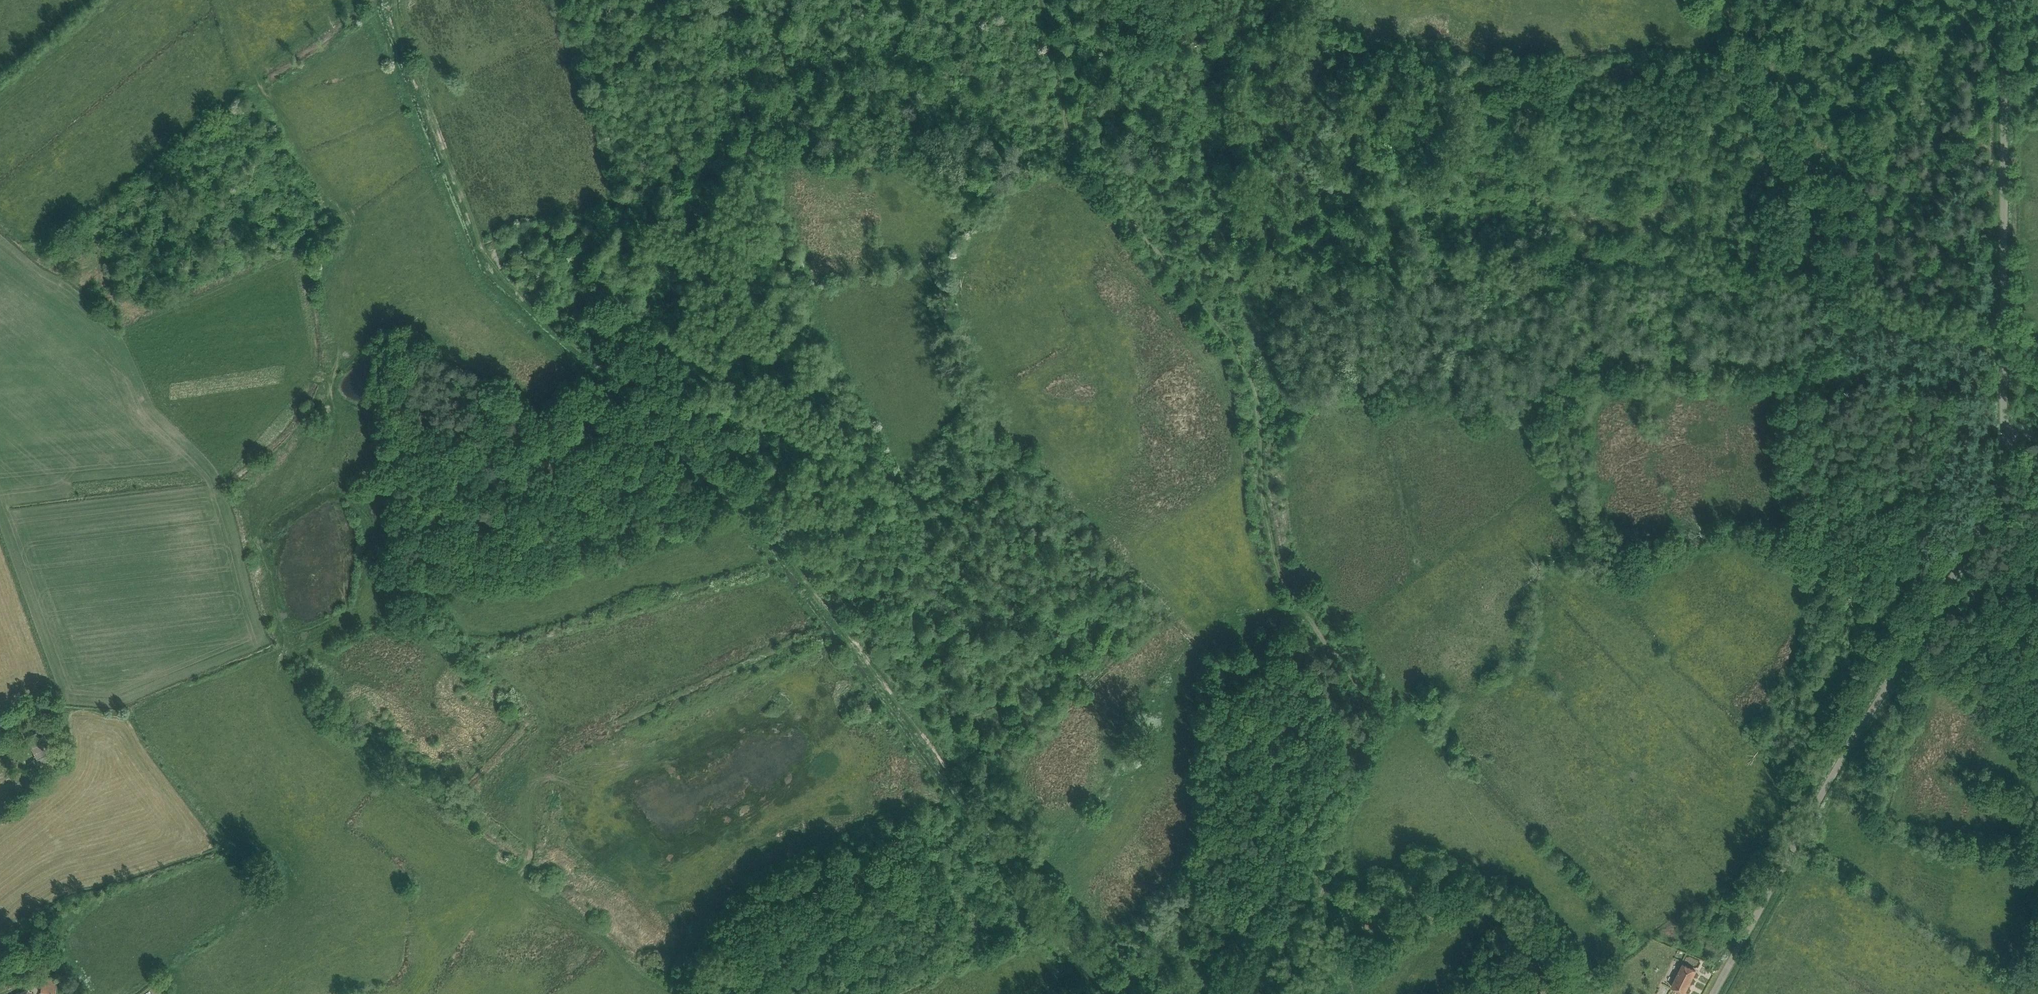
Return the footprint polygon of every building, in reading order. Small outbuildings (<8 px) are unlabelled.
[(1864,353),(1854,352),(1853,369),(1862,370),(1864,353)] [(40,737),(37,732),(26,737),(40,765),(51,759),(45,749),(51,746),(45,735),(40,737)] [(1696,971),(1683,964),(1680,970),(1672,986),(1685,993),(1696,971)] [(47,993),(55,993),(56,984),(42,983),(41,993),(47,993)]
